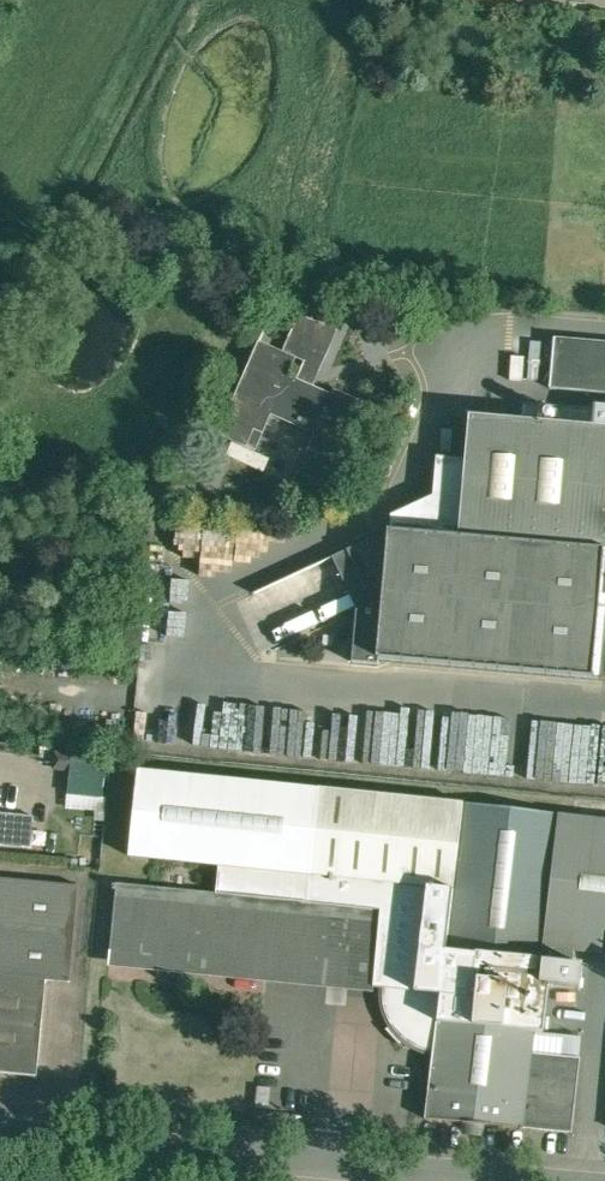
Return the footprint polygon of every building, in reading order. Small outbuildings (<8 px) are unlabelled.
[(337,332),(300,316),(288,344),(326,360),(337,332)] [(557,338),(555,338),(551,389),(604,394),(604,343),(557,338)] [(267,345),(235,418),(235,417),(226,437),(248,447),(256,428),(264,432),(274,411),(322,431),(315,447),(338,457),(327,483),(328,484),(363,401),(335,390),(333,394),(289,375),(297,358),(267,345)] [(471,415),(460,535),(438,533),(438,531),(436,531),(436,534),(604,549),(604,428),(471,415)] [(389,530),(255,593),(255,594),(334,558),(358,611),(353,662),(380,665),(380,659),(599,678),(604,612),(604,549),(436,534),(389,530)] [(258,726),(268,700),(206,699),(203,708),(191,703),(156,703),(156,721),(166,721),(171,710),(179,713),(178,716),(178,731),(161,731),(157,740),(169,745),(220,745),(220,734),(205,734),(196,730),(196,708),(209,709),(209,716),(241,716),(241,726),(258,726)] [(71,771),(71,753),(56,752),(56,771),(71,771)] [(70,757),(70,812),(108,813),(109,757),(70,757)] [(455,889),(309,875),(318,788),(136,773),(129,856),(220,865),(217,894),(381,911),(374,986),(384,987),(383,996),(384,1001),(385,1007),(387,1013),(389,1019),(392,1024),(387,1029),(400,1044),(406,1040),(410,1043),(416,1046),(423,1049),(435,1052),(447,949),(455,889)] [(464,804),(318,788),(309,875),(455,889),(464,804)] [(561,815),(464,804),(455,889),(447,949),(544,958),(548,923),(561,815)] [(33,846),(36,815),(0,812),(0,843),(33,846)] [(561,815),(548,923),(604,929),(604,820),(561,815)] [(0,877),(0,1074),(34,1077),(38,1078),(49,981),(73,983),(83,886),(0,877)] [(381,911),(217,894),(117,885),(109,968),(373,993),(374,986),(381,911)] [(544,958),(447,949),(435,1052),(426,1118),(571,1132),(581,1058),(533,1054),(544,958)]
